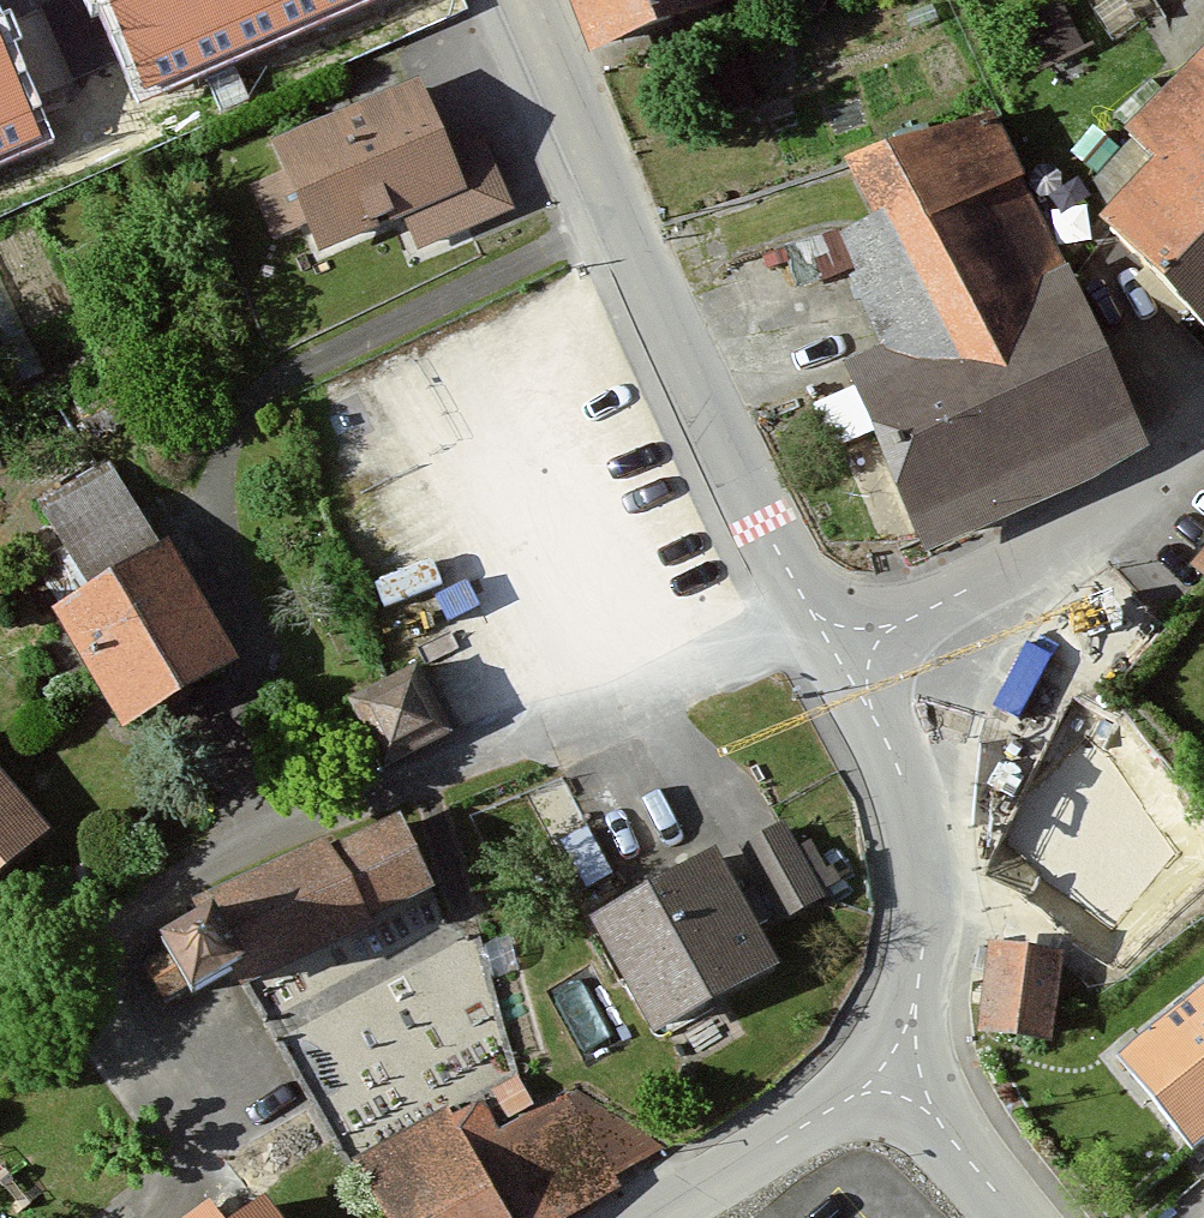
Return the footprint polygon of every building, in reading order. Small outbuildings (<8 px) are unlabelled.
[(148,91),(357,0),(108,0),(148,91)] [(581,52),(702,9),(699,0),(562,0),(581,52)] [(43,138),(0,38),(0,156),(43,138)] [(1121,136),(1145,159),(1080,227),(1203,344),(1203,49),(1121,136)] [(411,89),(263,149),(308,259),(401,221),(416,257),(513,218),(481,139),(438,156),(411,89)] [(840,407),(843,424),(901,557),(1141,460),(990,118),(827,167),(859,230),(823,245),(877,368),(888,388),(840,407)] [(149,551),(37,619),(111,740),(223,672),(149,551)] [(408,669),(340,704),(375,772),(444,737),(408,669)] [(1183,820),(1031,749),(981,855),(1133,927),(1183,820)] [(38,834),(0,790),(0,867),(38,834)] [(202,924),(158,944),(181,996),(233,972),(243,993),(434,906),(392,815),(193,906),(202,924)] [(782,827),(738,850),(778,929),(823,907),(782,827)] [(709,857),(573,928),(633,1042),(769,972),(709,857)] [(1058,957),(984,949),(974,1041),(1048,1049),(1058,957)] [(1118,1064),(1185,1151),(1203,1137),(1203,998),(1118,1064)] [(345,1171),(373,1217),(498,1217),(437,1116),(345,1171)] [(252,1204),(231,1217),(262,1217),(252,1204)]
